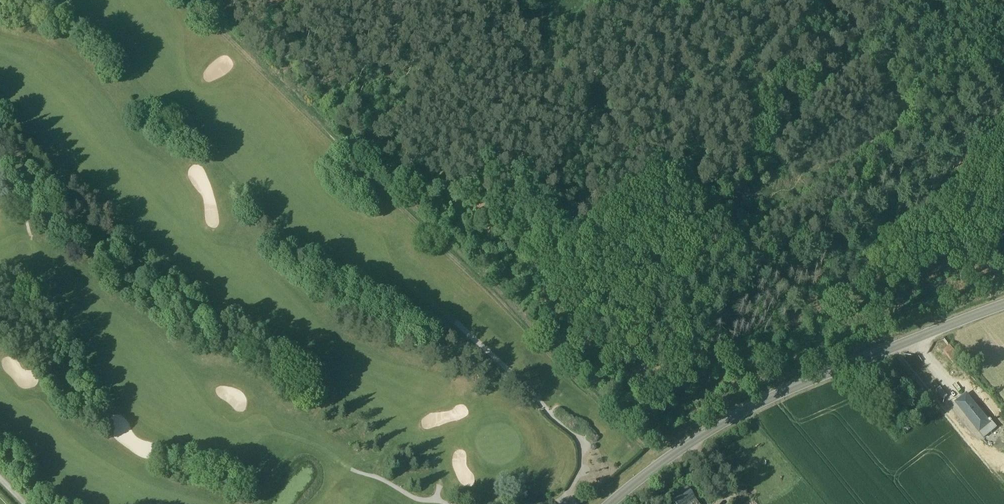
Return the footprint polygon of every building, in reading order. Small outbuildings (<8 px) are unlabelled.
[(922,356),(932,352),(928,343),(918,348),(922,356)] [(959,358),(949,346),(943,351),(953,363),(959,358)] [(981,414),(966,394),(958,401),(968,413),(965,415),(971,422),(981,414)] [(987,421),(981,414),(971,422),(979,432),(981,430),(986,436),(996,428),(989,419),(987,421)] [(701,497),(693,486),(687,489),(696,501),(701,497)] [(687,489),(672,499),(675,503),(698,503),(696,501),(687,489)]
